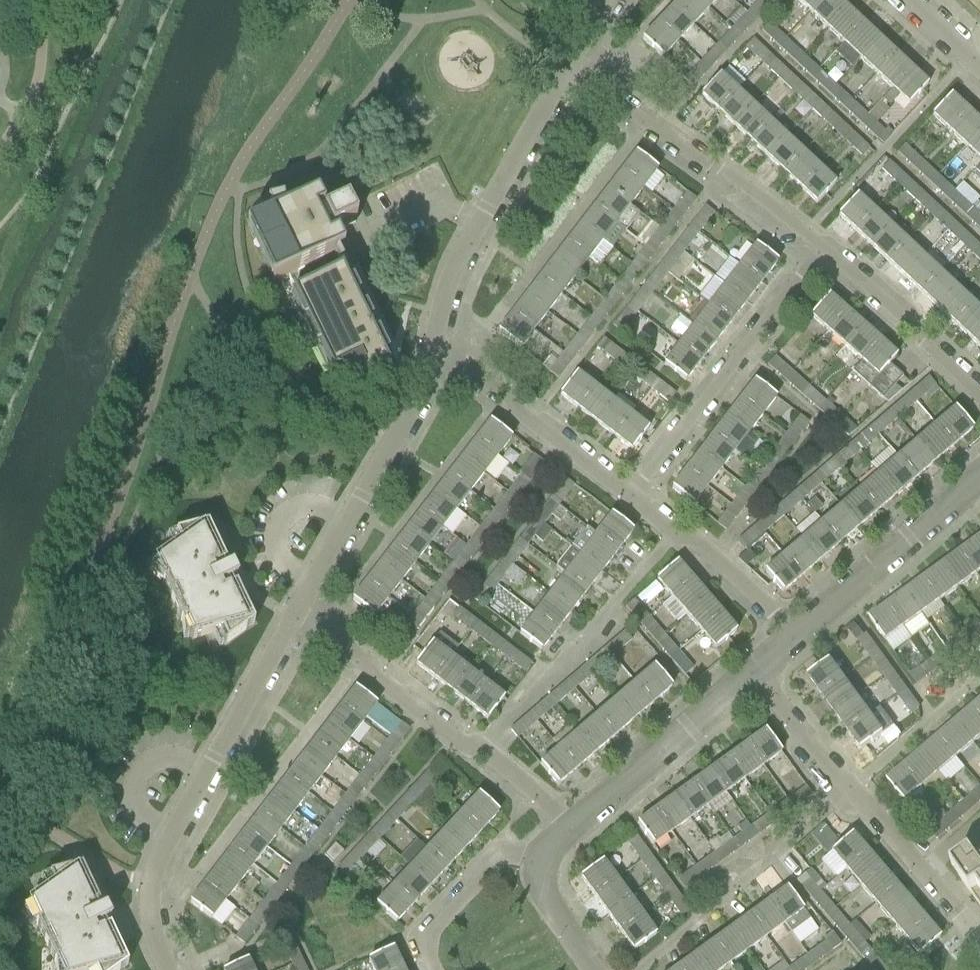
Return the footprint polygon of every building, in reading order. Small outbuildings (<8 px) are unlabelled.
[(673,6),(693,25),(709,8),(700,0),(679,0),(673,6)] [(709,8),(716,0),(700,0),(709,8)] [(810,13),(822,0),(797,0),(810,13)] [(827,28),(845,8),(836,0),(822,0),(810,13),(827,28)] [(759,1),(746,15),(753,22),(766,8),(759,1)] [(673,6),(658,22),(677,41),(693,25),(673,6)] [(827,28),(843,43),(861,24),(845,8),(827,28)] [(746,15),(732,30),(739,37),(753,22),(746,15)] [(677,41),(658,22),(642,39),(662,57),(677,41)] [(761,31),(778,47),(785,39),(768,23),(761,31)] [(843,43),(859,59),(878,39),(861,24),(843,43)] [(729,33),(716,47),(723,54),(736,40),(729,33)] [(859,59),(876,74),(894,55),(878,39),(859,59)] [(752,40),(745,48),(758,60),(765,52),(752,40)] [(789,43),(782,50),(795,62),(802,55),(789,43)] [(716,47),(704,59),(711,66),(723,54),(716,47)] [(802,55),(795,62),(806,73),(814,65),(802,55)] [(876,74),(892,89),(911,70),(894,55),(876,74)] [(772,58),(764,66),(778,79),(785,71),(772,58)] [(697,67),(685,79),(692,86),(704,73),(697,67)] [(811,77),(827,93),(835,85),(818,70),(811,77)] [(911,70),(892,89),(883,99),(890,106),(899,96),(909,106),(928,86),(911,70)] [(785,71),(778,79),(790,91),(797,83),(785,71)] [(701,96),(717,111),(735,91),(719,76),(701,96)] [(827,93),(844,108),(852,101),(835,85),(827,93)] [(805,90),(798,98),(811,110),(818,102),(805,90)] [(717,111),(734,126),(752,106),(735,91),(717,111)] [(932,116),(948,131),(967,111),(951,96),(932,116)] [(844,108),(860,124),(868,116),(852,101),(844,108)] [(818,102),(811,110),(823,122),(830,114),(818,102)] [(734,126),(750,141),(768,122),(752,106),(734,126)] [(948,131),(965,146),(965,147),(979,131),(979,124),(967,111),(948,131)] [(868,116),(860,124),(864,127),(868,130),(878,140),(882,143),(889,136),(891,133),(887,129),(884,131),(868,116)] [(837,120),(830,128),(843,140),(850,132),(837,120)] [(750,141),(767,157),(785,137),(768,122),(750,141)] [(955,157),(972,173),(974,170),(979,164),(979,131),(965,147),(955,157)] [(767,157),(783,172),(801,152),(785,137),(767,157)] [(856,137),(848,145),(861,157),(868,149),(859,140),(856,137)] [(905,145),(898,153),(911,165),(918,157),(905,145)] [(783,172),(799,187),(817,167),(801,152),(783,172)] [(635,153),(621,172),(642,188),(656,170),(635,153)] [(889,162),(882,170),(895,182),(902,174),(889,162)] [(924,163),(917,171),(918,172),(922,175),(930,183),(937,176),(924,163)] [(817,167),(799,187),(817,204),(836,185),(817,167)] [(621,172),(608,189),(629,205),(642,188),(621,172)] [(937,176),(930,183),(943,195),(950,187),(937,176)] [(908,180),(901,187),(914,200),(921,192),(908,180)] [(309,190),(319,212),(328,208),(329,208),(318,186),(309,190)] [(608,189),(594,207),(615,223),(625,231),(639,213),(629,205),(608,189)] [(946,198),(963,213),(970,206),(953,190),(946,198)] [(921,192),(914,200),(927,212),(934,205),(921,192)] [(686,193),(676,206),(684,213),(695,199),(686,193)] [(839,216),(855,230),(873,211),(857,196),(839,216)] [(249,222),(246,225),(254,228),(254,229),(280,281),(284,279),(285,280),(325,260),(332,257),(333,256),(307,202),(282,214),(282,212),(284,207),(281,207),(281,205),(280,205),(280,204),(272,207),(271,207),(271,208),(266,209),(267,210),(262,212),(271,219),(265,222),(264,222),(259,212),(257,214),(257,213),(254,216),(248,221),(249,222)] [(322,217),(331,235),(341,230),(355,223),(346,205),(322,217)] [(705,206),(689,226),(698,232),(713,212),(705,206)] [(963,213),(976,226),(979,222),(979,215),(970,206),(963,213)] [(594,207),(581,225),(602,241),(615,223),(594,207)] [(855,230),(871,246),(889,226),(873,211),(855,230)] [(941,211),(934,218),(947,231),(954,223),(941,211)] [(669,216),(659,228),(667,235),(674,226),(677,222),(669,216)] [(954,223),(947,231),(961,244),(968,236),(954,223)] [(581,225),(567,243),(588,259),(598,267),(612,249),(602,241),(581,225)] [(871,246),(888,261),(906,242),(889,226),(871,246)] [(659,228),(645,246),(654,253),(667,235),(659,228)] [(687,230),(674,246),(682,252),(695,236),(687,230)] [(888,261),(904,276),(922,257),(906,242),(888,261)] [(967,249),(979,261),(979,247),(974,242),(967,249)] [(567,243),(553,261),(574,277),(588,259),(567,243)] [(755,245),(740,265),(761,281),(776,262),(755,245)] [(671,250),(658,266),(667,273),(679,256),(671,250)] [(641,252),(632,264),(640,270),(650,258),(641,252)] [(922,257),(904,276),(921,292),(939,273),(932,266),(922,257)] [(553,261),(539,279),(561,295),(574,277),(553,261)] [(632,264),(622,277),(630,283),(632,280),(640,270),(632,264)] [(740,265),(725,285),(746,301),(761,281),(740,265)] [(656,270),(644,285),(652,292),(664,276),(656,270)] [(340,271),(333,275),(292,295),(331,375),(347,367),(355,384),(388,368),(383,357),(340,271)] [(921,292),(937,307),(955,288),(939,273),(921,292)] [(713,278),(698,297),(709,305),(731,321),(746,301),(725,285),(724,286),(713,278)] [(539,279),(526,296),(547,313),(561,295),(539,279)] [(644,285),(632,301),(640,307),(652,292),(644,285)] [(615,286),(604,300),(612,307),(619,297),(622,294),(623,293),(615,286)] [(937,307),(953,323),(972,303),(955,288),(937,307)] [(526,296),(512,314),(533,331),(547,313),(526,296)] [(810,316),(827,330),(844,310),(828,296),(810,316)] [(604,300),(593,314),(602,320),(606,315),(612,307),(604,300)] [(970,338),(979,328),(979,311),(972,303),(953,323),(970,338)] [(709,305),(694,324),(716,341),(731,321),(709,305)] [(626,309),(613,326),(621,332),(634,315),(626,309)] [(827,330),(844,346),(862,326),(844,310),(827,330)] [(533,331),(512,314),(498,332),(519,349),(533,331)] [(587,322),(577,336),(585,342),(596,328),(587,322)] [(694,324),(679,344),(701,360),(716,341),(694,324)] [(844,346),(860,360),(878,340),(862,326),(844,346)] [(979,348),(979,328),(970,338),(979,348)] [(577,336),(566,349),(575,356),(585,342),(577,336)] [(603,339),(596,347),(614,361),(620,353),(603,339)] [(851,371),(850,372),(886,403),(887,402),(901,390),(894,384),(901,376),(888,365),(889,363),(896,355),(878,340),(860,360),(861,360),(851,371)] [(701,360),(679,344),(663,365),(685,381),(701,360)] [(591,349),(588,354),(588,360),(593,364),(599,363),(603,358),(601,352),(598,349),(591,349)] [(614,361),(632,375),(638,366),(620,353),(614,361)] [(571,360),(563,354),(549,372),(557,378),(571,360)] [(767,366),(783,380),(790,372),(774,358),(767,366)] [(638,366),(632,375),(645,385),(652,377),(650,376),(648,374),(638,366)] [(560,395),(577,409),(594,387),(576,374),(560,395)] [(795,376),(788,384),(800,395),(808,387),(795,376)] [(928,378),(909,394),(916,402),(924,395),(928,399),(939,390),(935,386),(928,378)] [(754,381),(740,399),(762,415),(775,398),(754,381)] [(660,383),(654,392),(668,403),(675,394),(660,383)] [(577,409),(595,422),(612,401),(594,387),(577,409)] [(800,395),(817,409),(824,401),(808,387),(800,395)] [(909,394),(890,410),(897,418),(916,402),(909,394)] [(740,399),(726,417),(748,434),(762,415),(740,399)] [(595,422),(613,436),(629,414),(612,401),(595,422)] [(824,401),(817,409),(834,425),(842,417),(824,401)] [(629,414),(613,436),(631,450),(653,422),(636,409),(631,415),(629,414)] [(955,409),(936,425),(953,445),(973,429),(955,409)] [(879,420),(885,428),(897,418),(890,410),(879,420)] [(800,416),(786,434),(794,441),(808,423),(800,416)] [(726,417),(713,434),(734,451),(748,434),(726,417)] [(489,422),(475,440),(497,456),(511,438),(489,422)] [(936,425),(917,441),(935,461),(953,445),(936,425)] [(865,432),(854,441),(861,449),(872,440),(865,432)] [(713,434),(699,452),(720,469),(734,451),(713,434)] [(782,439),(772,452),(780,459),(790,446),(782,439)] [(475,440),(462,458),(483,474),(497,456),(475,440)] [(854,441),(833,459),(840,467),(860,449),(854,441)] [(917,441),(898,458),(916,478),(935,461),(917,441)] [(889,448),(870,464),(879,474),(881,473),(898,493),(916,478),(898,458),(897,459),(889,448)] [(699,452),(685,470),(706,487),(720,469),(699,452)] [(772,452),(764,462),(773,469),(780,459),(772,452)] [(533,456),(519,474),(521,475),(529,482),(543,463),(535,457),(533,456)] [(462,458),(448,476),(469,492),(483,474),(462,458)] [(833,459),(814,475),(821,483),(840,467),(833,459)] [(706,487),(685,470),(671,488),(693,504),(706,487)] [(881,473),(860,490),(877,510),(898,493),(881,473)] [(814,475),(795,491),(802,499),(821,483),(814,475)] [(448,476),(434,494),(455,510),(469,492),(448,476)] [(754,476),(745,487),(753,494),(762,482),(754,476)] [(517,480),(507,493),(515,499),(526,486),(517,480)] [(565,480),(553,495),(561,502),(573,486),(565,480)] [(745,487),(730,506),(739,512),(753,494),(745,487)] [(860,490),(841,506),(858,527),(877,510),(860,490)] [(795,491),(776,507),(783,515),(802,499),(795,491)] [(507,493),(496,507),(505,513),(515,499),(507,493)] [(434,494),(421,511),(442,528),(455,510),(434,494)] [(550,499),(535,518),(543,525),(551,515),(558,506),(550,499)] [(558,506),(551,515),(559,522),(566,513),(558,506)] [(739,512),(730,506),(717,523),(725,530),(739,512)] [(841,506),(822,523),(839,543),(858,527),(841,506)] [(776,507),(757,524),(764,532),(783,515),(776,507)] [(421,511),(407,529),(428,545),(442,528),(421,511)] [(814,513),(795,529),(803,539),(821,559),(839,543),(822,523),(814,513)] [(490,514),(480,528),(488,535),(499,521),(490,514)] [(611,514),(595,535),(616,551),(632,531),(611,514)] [(535,518),(519,538),(528,545),(534,537),(541,543),(551,531),(543,525),(535,518)] [(764,532),(757,524),(737,540),(744,549),(764,532)] [(157,564),(157,565),(165,581),(161,583),(181,624),(185,622),(193,639),(220,632),(226,644),(253,625),(235,586),(230,589),(226,584),(237,579),(231,568),(226,570),(223,565),(225,565),(207,526),(175,535),(175,536),(169,537),(175,551),(157,564)] [(480,528),(469,543),(477,549),(488,535),(480,528)] [(587,528),(572,547),(602,570),(616,551),(595,535),(587,528)] [(407,529),(393,547),(414,563),(428,545),(407,529)] [(803,539),(784,555),(801,576),(821,559),(803,539)] [(961,552),(977,574),(979,572),(979,540),(979,539),(961,552)] [(516,543),(504,559),(512,565),(524,549),(516,543)] [(466,546),(452,564),(460,571),(474,553),(466,546)] [(393,547),(379,565),(401,581),(414,563),(393,547)] [(556,567),(565,573),(586,590),(602,570),(572,547),(556,567)] [(748,550),(737,559),(746,567),(755,559),(748,550)] [(961,552),(943,566),(959,588),(977,574),(961,552)] [(801,576),(784,555),(765,572),(782,592),(801,576)] [(504,559),(488,579),(496,585),(502,577),(511,566),(512,565),(504,559)] [(668,570),(657,580),(672,597),(692,579),(677,562),(668,570)] [(452,564),(442,577),(450,584),(460,571),(452,564)] [(379,565),(366,583),(387,599),(401,581),(379,565)] [(511,566),(502,577),(516,588),(525,577),(511,566)] [(943,566),(925,579),(941,601),(959,588),(943,566)] [(565,573),(549,594),(571,610),(586,590),(565,573)] [(496,585),(488,579),(473,599),(481,605),(496,585)] [(672,597),(687,614),(707,597),(692,579),(672,597)] [(925,579),(907,592),(923,614),(941,601),(925,579)] [(387,599),(366,583),(352,601),(373,617),(387,599)] [(436,585),(425,600),(433,606),(444,592),(436,585)] [(907,592),(888,606),(904,628),(923,614),(907,592)] [(549,594),(534,614),(555,631),(571,610),(549,594)] [(687,614),(701,631),(721,613),(707,597),(687,614)] [(425,600),(414,613),(422,620),(433,606),(425,600)] [(632,600),(624,607),(625,608),(632,616),(640,609),(633,601),(632,600)] [(904,628),(888,606),(870,619),(886,641),(904,628)] [(458,608),(451,618),(468,630),(469,629),(475,621),(471,618),(468,615),(458,608)] [(721,613),(701,631),(724,657),(736,647),(728,638),(736,631),(721,613)] [(555,631),(534,614),(519,634),(540,650),(555,631)] [(419,624),(411,617),(397,635),(405,642),(419,624)] [(651,622),(643,629),(655,642),(663,635),(651,622)] [(479,624),(472,634),(486,644),(487,643),(493,635),(479,624)] [(854,624),(847,629),(856,640),(863,634),(854,624)] [(965,635),(972,644),(979,637),(979,624),(965,635)] [(617,638),(610,643),(617,651),(630,640),(624,632),(617,638)] [(422,655),(415,664),(433,678),(449,656),(455,647),(443,638),(438,634),(422,655)] [(858,640),(871,659),(880,652),(866,634),(858,640)] [(487,643),(486,644),(500,655),(500,654),(506,646),(507,645),(504,643),(493,635),(487,643)] [(655,642),(669,658),(677,651),(663,635),(655,642)] [(965,635),(947,648),(954,657),(972,644),(965,635)] [(947,648),(934,658),(940,666),(954,657),(947,648)] [(515,651),(508,661),(524,673),(531,663),(515,651)] [(677,651),(669,658),(684,676),(692,669),(677,651)] [(601,652),(586,665),(593,673),(608,660),(601,652)] [(871,659),(884,677),(893,670),(880,652),(871,659)] [(433,678),(451,691),(467,670),(449,656),(433,678)] [(808,676),(822,695),(843,679),(830,660),(808,676)] [(586,665),(571,677),(578,685),(593,673),(586,665)] [(653,666),(635,682),(652,702),(671,687),(653,666)] [(923,666),(910,675),(916,684),(929,674),(923,666)] [(451,691),(469,705),(485,683),(467,670),(451,691)] [(884,677),(898,695),(906,689),(893,670),(884,677)] [(822,695),(835,713),(856,697),(843,679),(822,695)] [(635,682),(615,699),(633,719),(652,702),(635,682)] [(485,683),(469,705),(488,719),(504,697),(485,683)] [(562,685),(548,697),(555,705),(569,693),(562,685)] [(355,688),(341,706),(361,721),(375,703),(355,688)] [(906,689),(898,695),(911,713),(919,707),(906,689)] [(548,697),(534,709),(541,717),(555,705),(548,697)] [(835,713),(848,731),(870,715),(856,697),(835,713)] [(615,699),(597,715),(614,735),(633,719),(615,699)] [(341,706),(327,723),(348,739),(361,721),(341,706)] [(956,723),(973,743),(979,737),(979,716),(973,708),(956,723)] [(536,721),(529,713),(510,730),(517,738),(536,721)] [(597,715),(577,732),(595,752),(614,735),(597,715)] [(870,715),(848,731),(861,749),(883,733),(870,715)] [(327,723),(314,741),(334,757),(348,739),(327,723)] [(400,723),(386,741),(395,747),(409,729),(400,723)] [(956,723),(939,737),(956,758),(973,743),(956,723)] [(765,731),(746,744),(762,766),(781,753),(765,731)] [(577,732),(559,748),(576,768),(595,752),(577,732)] [(939,737),(922,752),(939,772),(956,758),(939,737)] [(314,741),(300,759),(321,775),(334,757),(314,741)] [(746,744),(728,757),(744,779),(762,766),(746,744)] [(382,746),(373,758),(381,765),(391,752),(382,746)] [(576,768),(559,748),(540,764),(557,784),(576,768)] [(922,752),(904,767),(921,787),(939,772),(922,752)] [(728,757),(710,771),(726,792),(744,779),(728,757)] [(373,758),(359,776),(367,783),(381,765),(373,758)] [(440,758),(427,771),(435,779),(448,765),(440,758)] [(300,759),(286,777),(306,793),(321,775),(300,759)] [(921,787),(904,767),(888,781),(905,802),(921,787)] [(710,771),(692,784),(708,806),(726,792),(710,771)] [(359,776),(345,794),(354,800),(367,783),(359,776)] [(286,777),(272,795),(292,811),(306,793),(286,777)] [(692,784),(672,798),(688,820),(708,806),(692,784)] [(805,787),(787,800),(793,809),(811,796),(805,787)] [(964,802),(971,810),(979,802),(979,788),(964,802)] [(345,794),(331,812),(340,819),(354,800),(345,794)] [(479,794),(462,813),(481,831),(498,813),(479,794)] [(272,795),(258,813),(279,829),(292,811),(272,795)] [(405,795),(392,809),(400,816),(413,802),(405,795)] [(672,798),(656,810),(672,832),(688,820),(672,798)] [(787,800),(773,810),(779,819),(793,809),(787,800)] [(960,805),(947,817),(954,825),(967,813),(960,805)] [(940,809),(922,823),(929,831),(936,839),(936,840),(954,825),(947,817),(940,809)] [(672,832),(656,810),(637,823),(653,845),(672,832)] [(258,813),(245,831),(265,846),(279,829),(258,813)] [(462,813),(444,831),(464,850),(481,831),(462,813)] [(328,817),(317,830),(326,837),(336,823),(328,817)] [(383,818),(371,831),(379,838),(391,826),(383,818)] [(762,818),(751,826),(757,835),(768,827),(762,818)] [(741,834),(733,840),(739,848),(757,835),(751,826),(749,828),(744,821),(736,827),(741,834)] [(822,824),(810,834),(820,845),(831,835),(822,824)] [(317,830),(307,843),(316,850),(326,837),(317,830)] [(245,831),(231,849),(251,865),(265,846),(245,831)] [(371,831),(358,845),(366,852),(379,838),(371,831)] [(444,831),(427,849),(447,867),(464,850),(444,831)] [(831,852),(845,868),(866,851),(851,834),(831,852)] [(627,843),(641,862),(649,855),(636,837),(627,843)] [(733,840),(713,854),(719,863),(739,848),(733,840)] [(324,856),(332,864),(344,852),(335,844),(324,856)] [(231,849),(217,867),(237,883),(251,865),(231,849)] [(354,849),(337,868),(344,875),(356,862),(362,857),(354,849)] [(427,849),(410,868),(429,886),(447,867),(427,849)] [(845,868),(860,886),(880,868),(866,851),(845,868)] [(300,853),(290,865),(299,872),(308,859),(300,853)] [(951,866),(964,885),(979,907),(979,867),(970,853),(951,866)] [(713,854),(701,863),(707,871),(719,863),(713,854)] [(641,862),(654,880),(663,873),(649,855),(641,862)] [(580,877),(594,896),(615,880),(602,862),(580,877)] [(290,865),(280,878),(289,885),(299,872),(290,865)] [(702,875),(696,866),(678,879),(684,888),(702,875)] [(217,867),(203,885),(224,900),(237,883),(217,867)] [(49,877),(54,889),(31,905),(39,922),(35,924),(55,966),(58,964),(61,969),(122,969),(127,966),(109,928),(103,930),(100,926),(110,921),(105,909),(99,912),(97,907),(99,906),(81,868),(49,877)] [(410,868),(393,886),(412,904),(429,886),(410,868)] [(860,886),(875,903),(895,885),(880,868),(860,886)] [(796,881),(810,898),(824,886),(810,870),(796,881)] [(654,880),(667,898),(676,892),(663,873),(654,880)] [(594,896),(607,914),(628,898),(615,880),(594,896)] [(224,900),(203,885),(189,903),(210,918),(224,900)] [(875,903),(889,920),(909,902),(895,885),(875,903)] [(412,904),(393,886),(375,904),(395,922),(412,904)] [(786,888),(768,901),(784,922),(791,932),(809,919),(786,888)] [(272,889),(262,902),(271,908),(281,895),(272,889)] [(822,895),(814,902),(825,915),(833,909),(822,895)] [(679,897),(671,903),(680,916),(689,909),(679,897)] [(628,898),(607,914),(620,932),(642,916),(628,898)] [(768,901),(750,914),(766,936),(784,922),(768,901)] [(256,911),(253,914),(261,921),(271,908),(262,902),(260,904),(256,911)] [(889,920),(904,937),(924,919),(909,902),(889,920)] [(833,909),(825,915),(836,928),(844,921),(833,909)] [(750,914),(732,928),(747,949),(766,936),(750,914)] [(642,916),(620,932),(633,950),(655,935),(642,916)] [(924,919),(904,937),(919,955),(940,937),(924,919)] [(246,923),(235,938),(243,945),(254,930),(246,923)] [(840,932),(869,967),(877,960),(848,926),(840,932)] [(732,928),(714,941),(729,963),(747,949),(732,928)] [(825,942),(812,951),(818,960),(831,950),(839,944),(831,933),(823,939),(825,942)] [(291,939),(282,944),(288,958),(298,953),(291,939)] [(695,954),(707,969),(719,969),(729,963),(714,941),(695,954)] [(373,969),(399,969),(402,969),(392,948),(368,960),(373,969)] [(677,968),(679,969),(707,969),(695,954),(677,968)] [(789,968),(791,969),(804,969),(814,963),(808,955),(789,968)] [(247,960),(225,969),(252,969),(247,960)]
